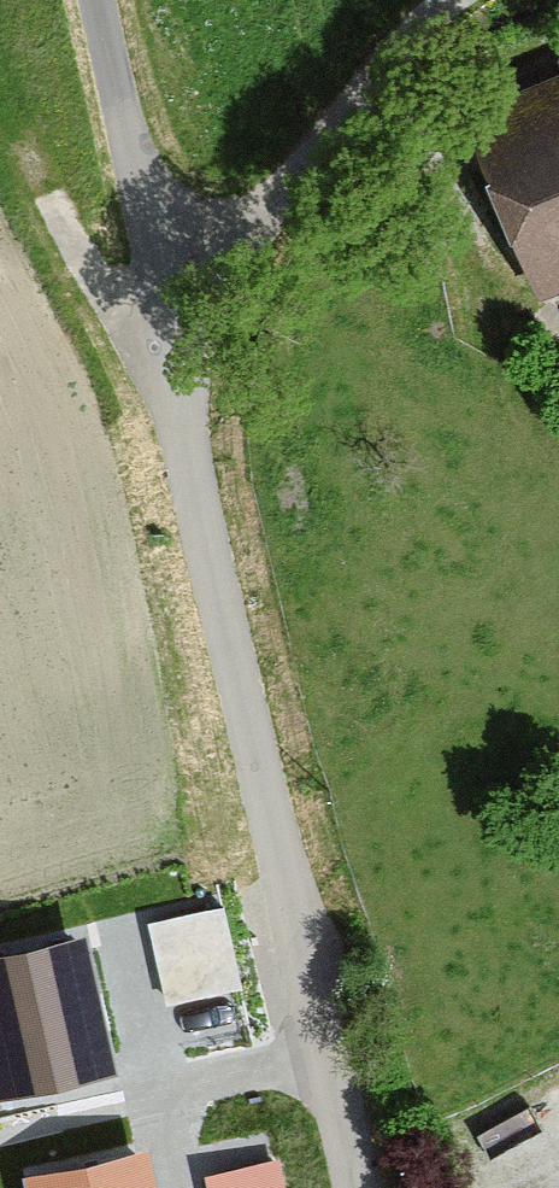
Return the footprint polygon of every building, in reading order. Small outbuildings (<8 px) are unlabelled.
[(468,120),(539,304),(558,296),(558,85),(468,120)] [(168,993),(245,978),(227,892),(151,907),(168,993)] [(84,941),(0,960),(0,1100),(114,1075),(84,941)] [(139,1154),(26,1180),(28,1187),(147,1187),(139,1154)] [(209,1177),(211,1187),(283,1187),(278,1163),(209,1177)]
